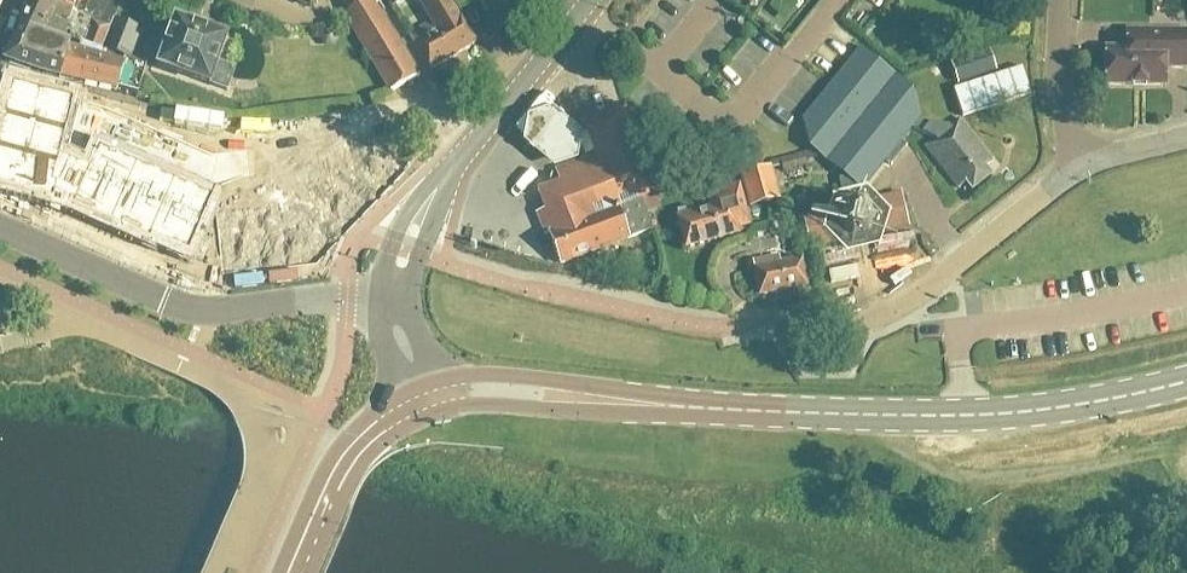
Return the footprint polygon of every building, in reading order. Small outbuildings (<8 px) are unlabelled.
[(117,91),(123,93),(132,61),(103,50),(111,27),(93,21),(94,19),(83,14),(53,0),(33,0),(20,29),(70,45),(69,48),(125,64),(117,91)] [(114,20),(123,0),(53,0),(83,14),(94,19),(93,21),(111,27),(114,20)] [(391,92),(420,77),(399,41),(371,0),(364,0),(344,13),(371,60),(372,60),(391,92)] [(462,9),(455,0),(429,0),(421,5),(432,24),(410,36),(430,70),(479,44),(459,12),(462,9)] [(462,9),(474,0),(455,0),(462,9)] [(676,33),(679,18),(661,14),(658,29),(676,33)] [(210,85),(210,84),(227,90),(235,70),(218,64),(228,37),(176,19),(158,67),(210,85)] [(103,50),(132,61),(132,60),(131,60),(141,31),(114,20),(111,27),(103,50)] [(43,74),(117,91),(125,64),(69,48),(70,45),(20,29),(7,56),(9,62),(43,74)] [(1105,48),(1104,85),(1164,85),(1164,67),(1186,68),(1186,31),(1126,30),(1125,48),(1105,48)] [(841,34),(774,115),(810,144),(817,149),(845,172),(839,179),(845,206),(832,209),(831,210),(808,215),(814,248),(819,247),(854,238),(887,231),(910,225),(902,193),(862,202),(858,184),(859,183),(865,188),(886,161),(892,165),(893,164),(891,162),(905,145),(907,147),(908,145),(902,141),(913,127),(935,137),(925,145),(958,187),(965,182),(971,189),(989,173),(985,166),(991,160),(960,118),(959,118),(949,126),(919,121),(922,117),(920,116),(918,119),(915,104),(912,92),(860,49),(841,34)] [(989,52),(952,65),(958,84),(995,70),(989,52)] [(132,60),(132,61),(123,93),(138,97),(147,65),(133,61),(132,60)] [(1032,94),(1023,67),(954,89),(964,117),(1032,94)] [(54,199),(56,193),(73,201),(71,205),(74,206),(76,201),(91,208),(89,213),(91,214),(92,213),(122,226),(124,223),(140,230),(137,233),(150,239),(152,236),(189,252),(215,195),(98,144),(89,166),(61,153),(76,98),(13,81),(3,116),(5,116),(0,135),(0,136),(0,185),(54,199)] [(600,154),(579,161),(558,169),(563,183),(548,188),(541,190),(548,209),(539,211),(546,233),(551,232),(563,263),(652,230),(643,198),(659,191),(656,184),(626,107),(588,123),(600,154)] [(554,111),(529,120),(526,145),(532,150),(541,159),(555,170),(558,169),(579,161),(585,136),(571,124),(561,116),(554,111)] [(362,129),(342,149),(380,185),(399,165),(362,129)] [(342,149),(324,168),(362,204),(363,204),(363,203),(380,185),(342,149)] [(792,155),(780,159),(784,172),(796,168),(808,164),(805,151),(792,155)] [(773,167),(758,171),(767,203),(781,200),(773,167)] [(324,168),(306,187),(344,223),(362,204),(324,168)] [(758,171),(743,174),(752,207),(767,203),(758,171)] [(751,224),(741,185),(710,193),(714,208),(695,213),(694,208),(679,212),(681,217),(678,218),(687,248),(741,233),(739,227),(751,224)] [(289,205),(288,205),(326,242),(343,224),(344,223),(306,187),(289,205)] [(288,205),(278,206),(284,258),(313,255),(326,242),(288,205)] [(278,206),(252,209),(258,261),(259,261),(270,260),(284,258),(278,206)] [(252,209),(225,212),(231,264),(258,261),(252,209)] [(783,255),(754,261),(760,295),(808,285),(803,257),(785,262),(783,255)]
